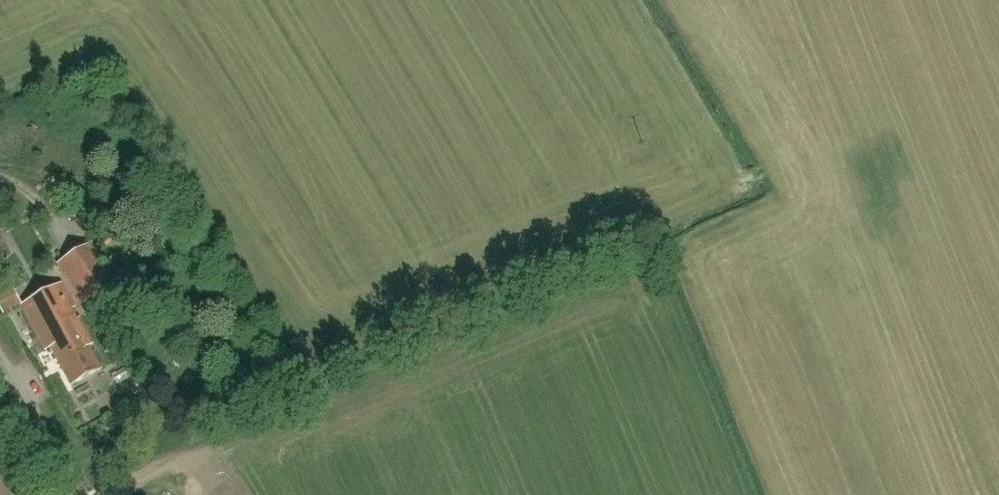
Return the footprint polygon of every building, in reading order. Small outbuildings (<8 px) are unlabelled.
[(98,243),(58,265),(82,308),(122,286),(98,243)] [(0,292),(0,313),(21,302),(13,285),(0,292)] [(62,285),(22,307),(67,387),(107,364),(62,285)]
